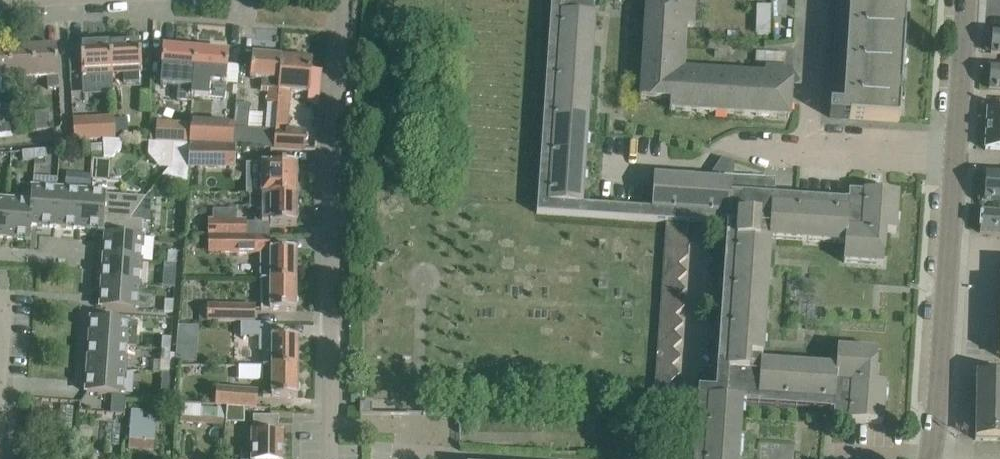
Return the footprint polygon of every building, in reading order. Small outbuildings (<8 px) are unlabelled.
[(550,12),(593,15),(594,6),(595,6),(596,0),(551,0),(550,12)] [(641,98),(670,100),(670,110),(789,117),(792,69),(785,69),(786,54),(757,52),(755,74),(684,69),(687,27),(693,27),(695,0),(647,0),(641,98)] [(829,117),(899,121),(901,100),(894,99),(895,87),(902,88),(903,67),(896,66),(897,56),(904,56),(905,32),(898,32),(899,20),(906,20),(907,0),(837,0),(829,117)] [(595,15),(593,15),(550,12),(537,213),(666,222),(662,279),(679,264),(688,256),(690,224),(698,224),(727,226),(715,392),(743,394),(742,403),(834,410),(833,418),(849,420),(849,421),(883,424),(885,384),(875,383),(877,351),(838,348),(836,367),(762,362),(771,238),(845,243),(844,262),(883,265),(885,232),(896,233),(899,193),(865,191),(865,192),(849,191),(848,200),(761,194),(762,180),(765,180),(765,178),(762,178),(724,176),(724,177),(725,177),(725,181),(700,180),(654,177),(652,210),(582,205),(595,15)] [(992,29),(991,53),(999,53),(999,30),(992,29)] [(142,71),(141,62),(140,42),(109,43),(111,73),(124,72),(124,82),(140,82),(139,71),(142,71)] [(107,73),(111,73),(109,43),(80,45),(82,74),(93,74),(94,91),(108,91),(107,73)] [(56,46),(32,48),(34,78),(47,77),(48,90),(59,89),(58,76),(56,46)] [(162,70),(160,85),(179,87),(178,101),(192,102),(192,97),(196,50),(164,47),(162,67),(162,70)] [(34,78),(32,48),(9,49),(11,79),(22,78),(23,91),(35,90),(34,78)] [(11,79),(9,49),(0,49),(0,92),(12,91),(11,79)] [(193,88),(192,97),(209,99),(210,84),(226,85),(226,76),(228,53),(196,50),(194,73),(193,82),(193,88)] [(296,59),(282,58),(279,90),(274,148),(304,150),(305,132),(287,130),(288,106),(290,91),(308,92),(321,93),(323,71),(310,70),(311,60),(308,60),(308,57),(306,55),(299,54),(296,56),(296,59)] [(261,88),(269,89),(267,104),(269,104),(268,108),(250,106),(250,104),(236,104),(234,123),(233,146),(274,148),(279,90),(282,58),(252,55),(250,78),(262,79),(261,88)] [(990,65),(989,89),(999,89),(999,65),(990,65)] [(999,101),(999,110),(988,109),(985,149),(999,150),(999,101)] [(36,131),(34,113),(34,112),(21,113),(22,126),(18,126),(19,133),(23,132),(36,131)] [(34,113),(36,131),(49,130),(48,112),(34,113)] [(12,113),(0,114),(0,135),(14,134),(12,113)] [(102,140),(114,139),(112,116),(73,119),(75,141),(102,140)] [(190,145),(233,146),(234,123),(191,121),(191,125),(190,145)] [(161,124),(160,144),(188,145),(190,145),(191,125),(161,124)] [(103,146),(103,154),(104,157),(113,157),(122,150),(122,141),(102,140),(103,146)] [(233,146),(190,145),(188,145),(187,166),(234,168),(235,147),(233,146)] [(91,146),(92,154),(103,154),(103,146),(91,146)] [(46,149),(34,151),(35,160),(47,158),(46,149)] [(34,151),(22,152),(23,161),(35,160),(34,151)] [(262,193),(297,193),(297,163),(270,163),(261,163),(262,178),(262,193)] [(985,173),(984,201),(999,202),(999,174),(985,173)] [(31,187),(30,203),(32,204),(31,225),(55,227),(57,189),(31,187)] [(55,227),(79,229),(81,191),(57,189),(55,227)] [(103,226),(108,226),(130,220),(145,198),(105,195),(105,193),(81,191),(79,229),(103,230),(103,226)] [(297,224),(297,193),(262,193),(262,209),(255,209),(254,223),(270,223),(270,224),(297,224)] [(30,240),(31,225),(32,204),(30,203),(8,202),(5,238),(30,240)] [(982,210),(980,232),(999,234),(999,211),(982,210)] [(208,219),(208,234),(246,234),(246,219),(208,219)] [(104,259),(140,261),(143,221),(130,220),(108,226),(108,234),(106,234),(104,259)] [(209,238),(208,253),(222,253),(255,253),(261,253),(261,280),(296,280),(297,250),(277,249),(270,250),(270,238),(255,238),(222,238),(209,238)] [(168,252),(167,263),(176,264),(177,253),(168,252)] [(104,259),(102,283),(138,286),(140,261),(104,259)] [(687,273),(679,264),(662,279),(661,296),(678,281),(687,273)] [(296,310),(296,280),(261,280),(261,296),(261,310),(296,310)] [(685,290),(678,281),(661,296),(660,313),(676,298),(685,290)] [(136,310),(138,286),(102,283),(101,308),(136,310)] [(659,329),(675,315),(684,307),(676,298),(660,313),(659,329)] [(165,301),(164,312),(173,313),(174,301),(165,301)] [(207,307),(199,307),(200,322),(255,322),(255,306),(207,306),(207,307)] [(683,324),(675,315),(659,329),(657,346),(674,332),(683,324)] [(90,344),(126,346),(128,322),(91,319),(90,344)] [(178,359),(198,360),(199,325),(179,324),(178,359)] [(239,326),(239,338),(267,338),(267,326),(239,326)] [(656,363),(673,349),(682,341),(674,332),(657,346),(656,363)] [(263,367),(298,367),(298,336),(272,336),(272,350),(263,350),(263,367)] [(162,337),(161,349),(171,350),(171,338),(162,337)] [(90,344),(88,368),(124,370),(126,346),(90,344)] [(161,349),(161,361),(170,362),(171,350),(161,349)] [(681,358),(673,349),(656,363),(655,380),(672,366),(681,358)] [(654,397),(671,383),(680,375),(672,366),(655,380),(654,397)] [(298,367),(263,367),(263,382),(263,397),(298,397),(298,367)] [(124,370),(88,368),(86,392),(123,395),(124,370)] [(160,400),(163,400),(172,401),(174,374),(163,374),(160,400)] [(976,374),(975,439),(995,439),(999,439),(999,375),(976,374)] [(678,392),(671,383),(654,397),(653,414),(669,400),(678,392)] [(244,408),(256,409),(257,392),(216,389),(215,406),(227,407),(244,408)] [(742,403),(743,394),(715,392),(698,390),(693,458),(738,458),(742,403)] [(669,400),(653,414),(652,418),(677,420),(677,409),(669,400)] [(217,409),(181,406),(180,423),(216,425),(217,409)] [(226,422),(243,423),(244,408),(227,407),(226,422)] [(252,458),(282,458),(283,433),(279,433),(279,416),(253,416),(252,458)] [(131,422),(129,439),(155,441),(156,422),(149,421),(143,421),(131,420),(131,422)]
